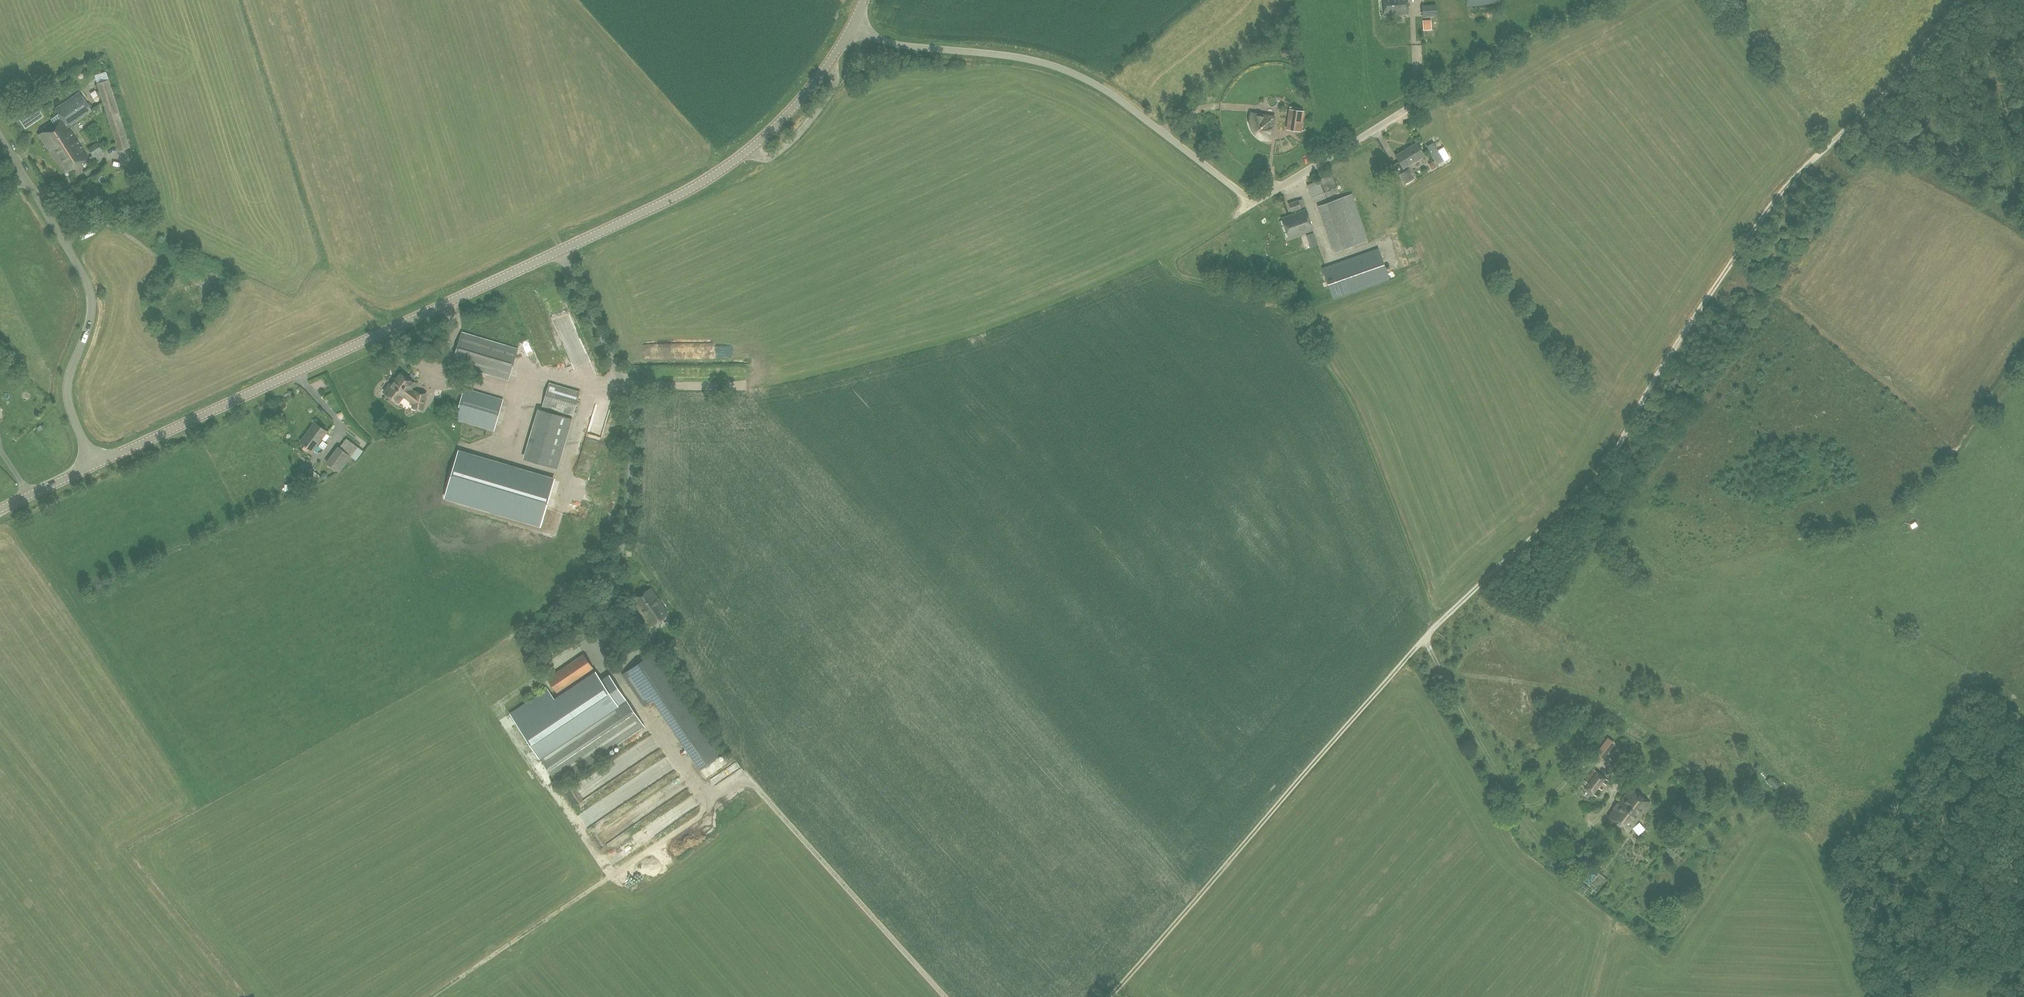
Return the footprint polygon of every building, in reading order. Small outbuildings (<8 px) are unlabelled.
[(1408,13),(1407,0),(1383,0),(1384,15),(1408,13)] [(1423,16),(1437,14),(1436,4),(1422,6),(1423,16)] [(1423,29),(1432,29),(1431,19),(1423,20),(1423,29)] [(109,79),(107,72),(95,76),(97,83),(118,151),(131,147),(109,79)] [(88,158),(67,125),(91,109),(80,93),(56,110),(58,114),(50,119),(53,124),(38,134),(49,151),(50,150),(65,173),(88,158)] [(1301,130),(1304,111),(1290,109),(1287,128),(1301,130)] [(1271,140),(1274,117),(1251,114),(1251,115),(1251,116),(1251,117),(1251,118),(1251,119),(1251,120),(1251,122),(1252,123),(1249,123),(1249,124),(1250,126),(1250,127),(1251,128),(1251,129),(1253,131),(1254,133),(1255,134),(1257,136),(1258,137),(1260,139),(1261,139),(1262,137),(1264,138),(1267,139),(1269,139),(1271,140)] [(1403,168),(1425,155),(1417,142),(1395,155),(1403,168)] [(95,160),(106,154),(102,146),(91,151),(95,160)] [(1405,185),(1415,179),(1409,168),(1399,174),(1405,185)] [(1315,202),(1340,192),(1332,174),(1307,185),(1315,202)] [(1335,252),(1368,240),(1352,194),(1318,206),(1335,252)] [(1305,206),(1303,199),(1298,200),(1289,203),(1292,211),(1301,208),(1305,206)] [(1289,237),(1312,229),(1306,210),(1283,218),(1289,237)] [(1311,246),(1317,244),(1313,233),(1307,235),(1311,246)] [(1334,299),(1389,279),(1378,248),(1323,268),(1334,299)] [(199,263),(208,280),(218,275),(209,258),(199,263)] [(509,380),(518,348),(462,332),(453,363),(509,380)] [(552,365),(565,360),(563,356),(550,361),(552,365)] [(415,384),(400,372),(397,377),(396,376),(384,392),(399,403),(404,397),(413,404),(412,407),(424,410),(427,393),(417,391),(412,387),(415,384)] [(574,415),(580,392),(549,383),(542,406),(574,415)] [(494,430),(503,399),(465,388),(456,418),(494,430)] [(558,468),(572,419),(542,410),(528,459),(558,468)] [(313,451),(328,431),(315,421),(300,442),(313,451)] [(350,442),(345,438),(341,447),(338,446),(326,462),(340,472),(352,456),(359,447),(351,441),(350,442)] [(542,523),(555,478),(462,450),(449,495),(542,523)] [(668,614),(651,589),(634,600),(640,608),(644,607),(648,613),(646,618),(651,625),(668,614)] [(720,755),(655,652),(622,673),(644,706),(654,698),(700,770),(720,755)] [(557,692),(593,667),(584,653),(548,678),(557,692)] [(510,712),(558,783),(645,724),(610,671),(604,676),(596,666),(554,695),(548,686),(510,712)] [(1615,743),(1608,737),(1601,746),(1609,752),(1615,743)] [(1624,758),(1620,755),(1612,766),(1620,772),(1628,760),(1624,758)] [(1596,795),(1607,779),(1594,770),(1583,785),(1596,795)] [(1628,831),(1650,802),(1630,787),(1608,816),(1628,831)] [(646,869),(675,869),(675,839),(668,839),(668,848),(652,848),(652,856),(646,857),(646,869)]
